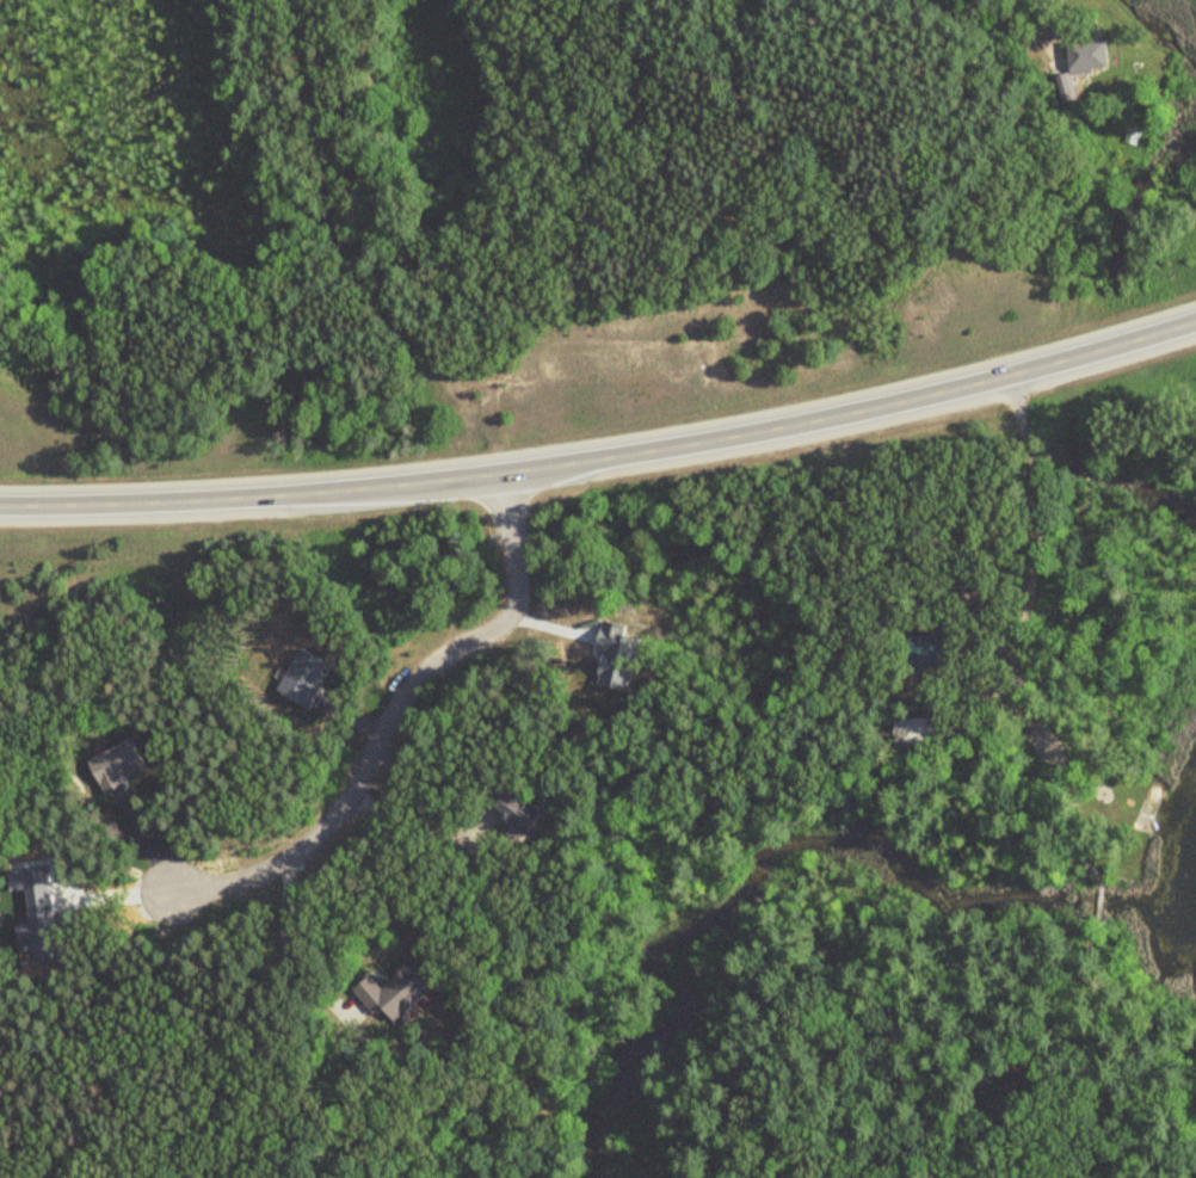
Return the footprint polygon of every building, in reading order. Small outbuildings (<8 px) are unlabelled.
[(1070,43),(1073,75),(1064,75),(1067,102),(1079,101),(1076,75),(1114,71),(1111,39),(1070,43)] [(524,842),(546,818),(508,783),(492,801),(519,826),(513,833),(524,842)] [(378,1015),(388,1007),(399,1022),(436,993),(414,965),(385,987),(376,975),(358,990),(378,1015)]
